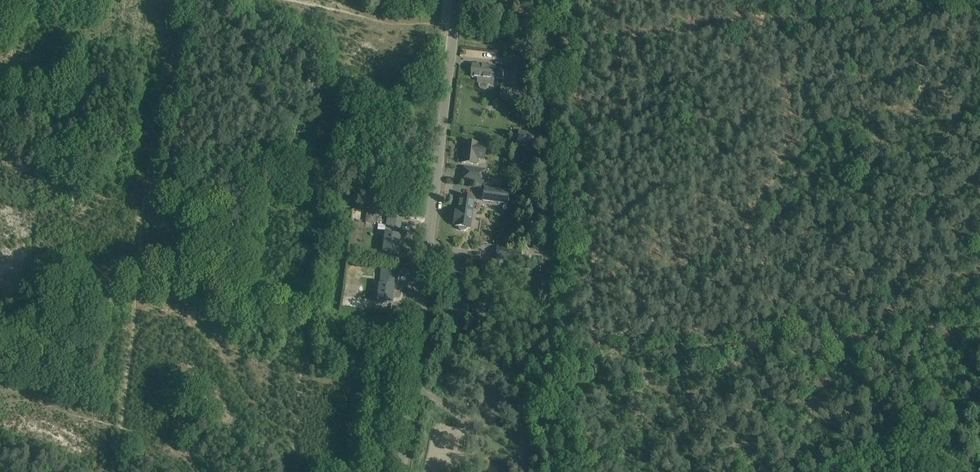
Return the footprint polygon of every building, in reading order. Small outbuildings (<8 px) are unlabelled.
[(504,70),(495,69),(495,67),(473,65),(472,77),(480,78),(479,86),(480,88),(482,90),(484,90),(486,90),(488,88),(489,86),(489,84),(494,84),(494,78),(503,78),(504,70)] [(512,69),(510,89),(522,90),(523,90),(525,70),(513,69),(512,69)] [(519,132),(518,144),(534,146),(535,134),(519,132)] [(486,145),(474,143),(464,142),(462,163),(472,164),(476,164),(477,158),(484,159),(486,145)] [(463,181),(485,184),(485,178),(486,171),(464,168),(463,181)] [(485,178),(485,184),(501,186),(502,180),(485,178)] [(508,192),(485,188),(483,200),(506,204),(508,192)] [(464,230),(466,229),(470,229),(474,199),(460,197),(458,211),(454,210),(452,225),(454,225),(454,227),(458,227),(459,229),(461,231),(462,231),(464,230)] [(352,210),(352,221),(375,222),(375,211),(352,210)] [(399,236),(401,219),(387,217),(385,234),(383,252),(397,254),(399,241),(396,240),(397,236),(399,236)] [(520,262),(521,252),(496,249),(495,259),(520,262)] [(354,277),(361,267),(354,263),(348,272),(354,277)] [(377,302),(391,304),(393,291),(390,290),(391,286),(393,286),(395,269),(381,268),(379,284),(377,302)] [(372,306),(373,298),(345,295),(344,303),(372,306)]
